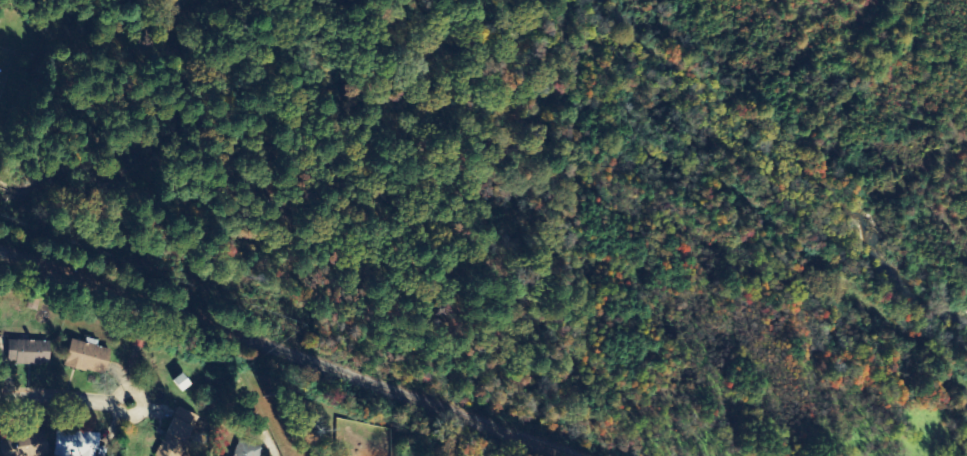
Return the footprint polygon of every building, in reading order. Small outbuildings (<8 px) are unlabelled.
[(69,340),(62,366),(102,377),(109,351),(69,340)] [(6,342),(5,364),(47,366),(48,343),(6,342)] [(169,382),(178,393),(188,386),(178,374),(169,382)] [(152,455),(179,455),(181,455),(194,455),(199,446),(187,440),(198,417),(175,407),(152,455)] [(42,433),(0,442),(0,455),(47,455),(42,433)] [(52,455),(93,455),(93,451),(97,451),(97,435),(54,433),(52,455)] [(232,455),(257,455),(259,449),(236,442),(232,455)]
